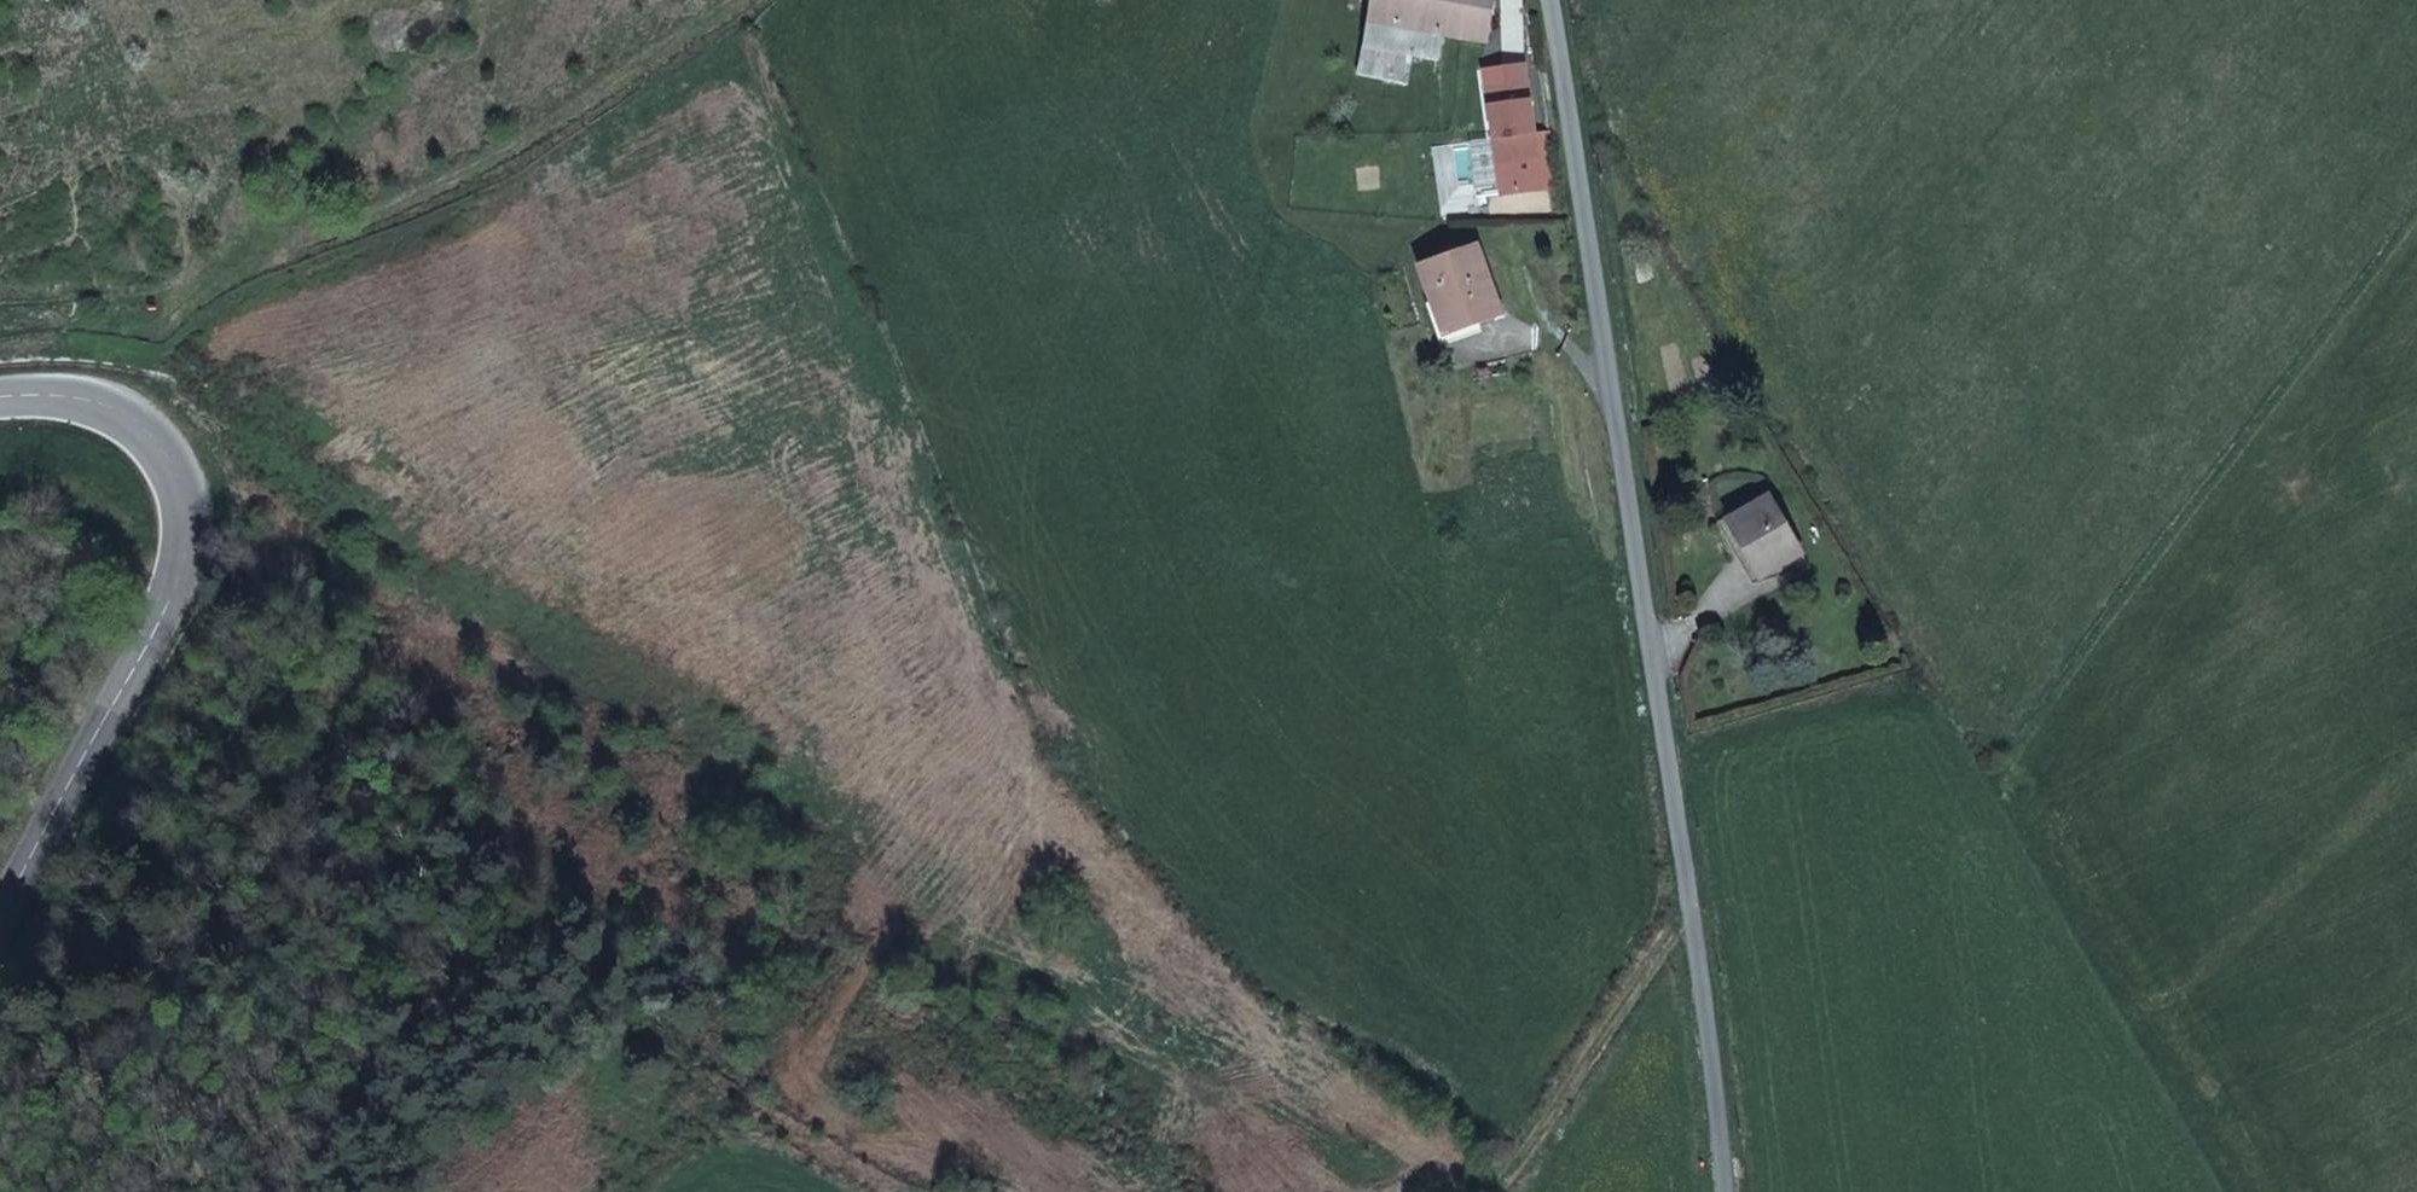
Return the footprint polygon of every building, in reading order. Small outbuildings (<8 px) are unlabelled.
[(1497,0),(1372,0),(1358,74),(1407,83),(1413,54),(1438,58),(1443,35),(1489,43),(1497,0)] [(1525,68),(1503,71),(1506,90),(1486,93),(1498,168),(1539,162),(1525,68)] [(1478,248),(1420,269),(1442,331),(1499,310),(1478,248)] [(1797,546),(1774,503),(1737,525),(1761,567),(1797,546)]
